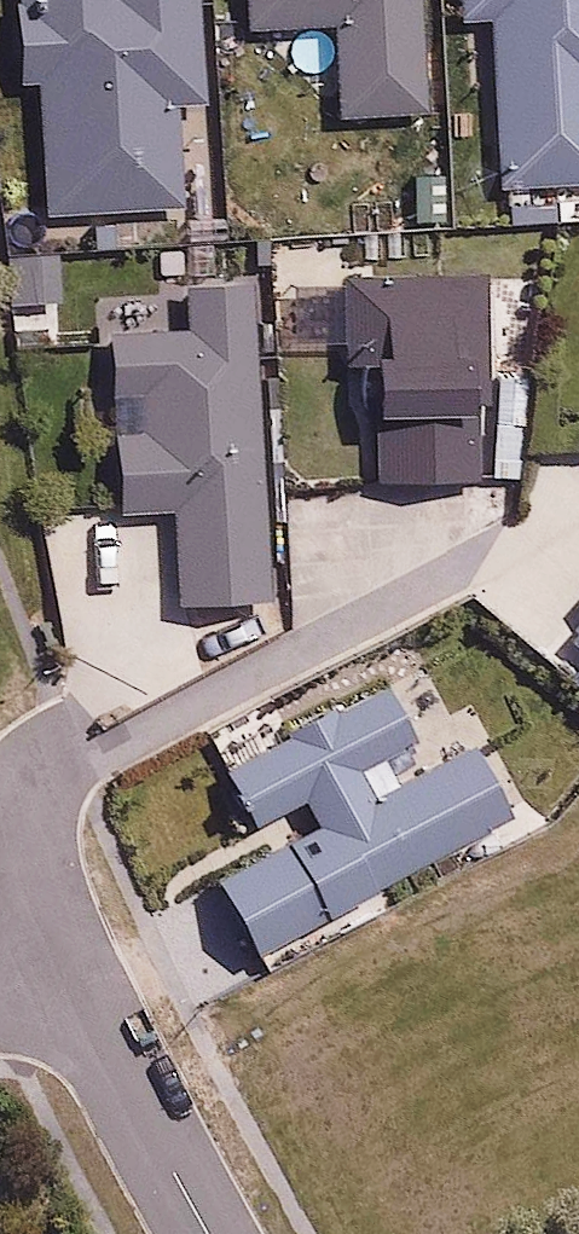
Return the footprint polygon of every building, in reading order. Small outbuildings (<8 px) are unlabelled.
[(17,69),(42,67),(51,212),(185,204),(179,106),(209,104),(203,0),(13,0),(17,69)] [(257,24),(342,17),(350,114),(435,108),(426,0),(255,0),(257,24)] [(468,18),(498,17),(504,186),(578,184),(578,0),(467,0),(468,18)] [(59,247),(15,250),(18,297),(62,293),(59,247)] [(491,271),(352,274),(356,406),(380,405),(382,474),(484,471),(483,416),(495,416),(491,271)] [(198,320),(119,322),(124,514),(183,513),(185,595),(274,593),(266,279),(197,280),(198,320)] [(565,656),(578,668),(578,640),(565,656)] [(397,683),(238,765),(268,822),(313,800),(325,825),(225,876),(263,952),(524,818),(482,738),(408,776),(395,750),(424,735),(397,683)]
